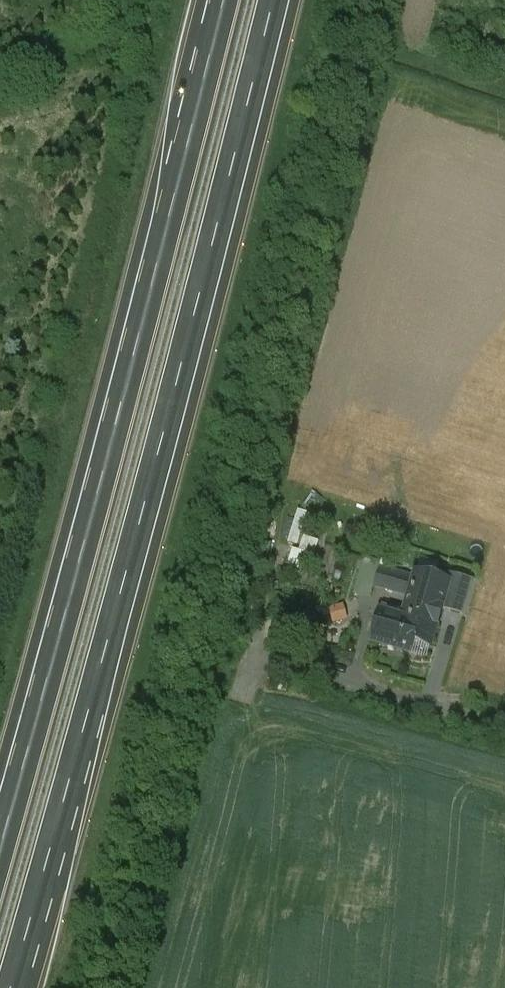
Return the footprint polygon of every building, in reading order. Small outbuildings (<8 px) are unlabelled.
[(295,563),(304,566),(308,555),(317,558),(324,537),(305,531),(295,563)] [(437,623),(381,607),(372,641),(412,651),(414,642),(431,647),(437,623)]
